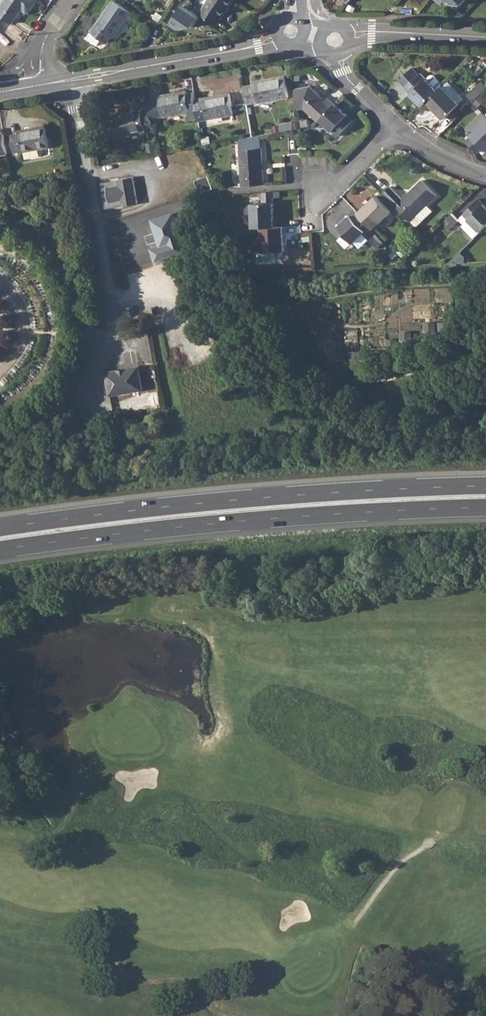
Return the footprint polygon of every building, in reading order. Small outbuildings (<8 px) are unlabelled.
[(0,8),(0,14),(12,23),(21,9),(26,12),(28,12),(37,0),(6,0),(0,8)] [(87,38),(96,44),(100,38),(106,42),(110,36),(113,37),(130,12),(115,0),(113,0),(87,38)] [(171,7),(179,12),(187,0),(175,0),(171,7)] [(200,12),(217,24),(234,0),(208,0),(200,12)] [(185,5),(172,23),(183,30),(187,23),(194,27),(201,16),(185,5)] [(406,89),(423,106),(427,102),(438,91),(442,87),(442,83),(434,76),(431,76),(427,80),(421,74),(406,89)] [(254,85),(244,86),(247,103),(258,102),(258,103),(289,97),(285,76),(254,81),(254,85)] [(473,102),(485,89),(485,86),(481,81),(467,95),(473,102)] [(305,108),(319,122),(321,120),(334,106),(312,85),(296,88),(299,108),(305,108)] [(438,91),(427,102),(444,119),(460,104),(442,87),(438,91)] [(161,101),(148,103),(149,111),(151,118),(162,116),(163,117),(188,113),(189,120),(198,118),(196,102),(194,93),(187,94),(186,91),(160,95),(161,101)] [(203,101),(196,102),(198,118),(199,119),(206,118),(206,119),(233,114),(230,93),(203,98),(203,101)] [(334,106),(321,120),(339,136),(353,120),(336,105),(334,106)] [(151,118),(149,111),(142,113),(141,110),(115,116),(120,137),(146,131),(146,129),(153,128),(151,118)] [(485,114),(483,112),(466,128),(468,130),(466,132),(468,134),(467,134),(470,137),(466,140),(478,153),(484,147),(485,149),(485,115),(485,114)] [(19,134),(12,136),(14,151),(14,152),(17,152),(18,155),(23,154),(22,152),(49,147),(45,126),(19,131),(19,134)] [(300,151),(300,139),(290,139),(291,152),(300,151)] [(261,148),(240,150),(243,186),(264,184),(261,148)] [(118,184),(108,185),(110,199),(121,198),(121,203),(138,200),(134,174),(117,177),(118,184)] [(211,176),(198,179),(200,190),(213,188),(211,176)] [(437,196),(423,180),(403,199),(390,186),(384,192),(396,205),(411,221),(417,215),(422,221),(432,211),(427,205),(437,196)] [(252,203),(253,227),(261,227),(275,226),(272,192),(263,192),(264,203),(252,203)] [(376,196),(358,213),(370,226),(373,228),(391,211),(376,196)] [(479,198),(459,218),(463,223),(462,225),(474,237),(480,230),(485,225),(485,205),(479,198)] [(358,213),(356,210),(338,226),(353,242),(370,226),(358,213)] [(177,212),(153,217),(158,245),(152,247),(155,260),(185,254),(177,212)] [(452,213),(446,219),(454,226),(460,220),(452,213)] [(275,226),(261,227),(263,250),(284,250),(283,225),(275,226)] [(117,368),(106,370),(110,393),(141,388),(138,365),(127,366),(127,368),(117,370),(117,368)]
